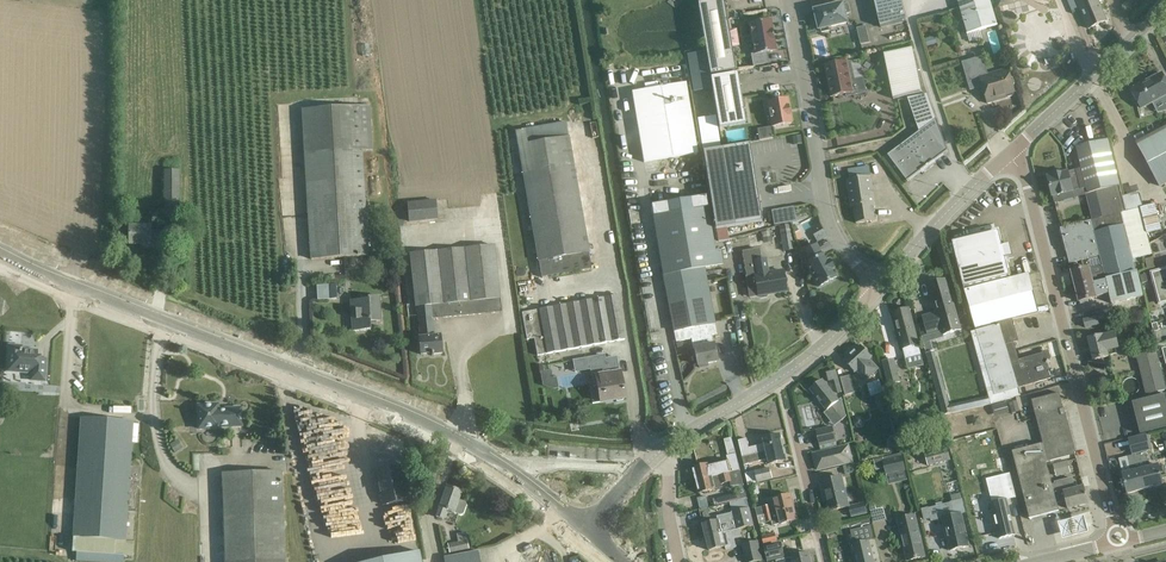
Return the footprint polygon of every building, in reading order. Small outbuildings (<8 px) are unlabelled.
[(722,0),(720,0),(696,4),(705,52),(709,76),(735,71),(731,45),(738,44),(735,30),(728,31),(722,0)] [(881,28),(907,21),(902,0),(874,0),(881,28)] [(967,33),(998,25),(991,0),(957,0),(967,33)] [(1016,5),(1014,0),(995,0),(998,9),(1016,5)] [(1089,29),(1107,20),(1099,2),(1098,0),(1077,0),(1089,29)] [(851,13),(849,3),(844,4),(843,3),(835,5),(823,8),(815,10),(820,30),(821,30),(822,32),(829,30),(829,28),(848,23),(846,14),(851,13)] [(751,23),(749,24),(751,34),(754,54),(751,55),(753,66),(768,63),(768,61),(766,53),(768,52),(775,51),(775,48),(770,20),(751,23)] [(865,25),(856,27),(860,44),(869,41),(865,25)] [(937,44),(935,36),(925,39),(927,47),(937,44)] [(893,98),(921,92),(912,48),(884,54),(893,98)] [(705,52),(686,56),(691,81),(709,77),(709,76),(705,52)] [(983,69),(980,57),(963,62),(970,89),(974,89),(973,87),(982,84),(983,86),(988,102),(998,100),(997,97),(1006,94),(1007,96),(1008,96),(1013,95),(1015,93),(1014,92),(1015,92),(1008,69),(994,73),(985,75),(983,69)] [(847,63),(847,61),(827,65),(831,86),(830,86),(832,97),(847,94),(847,96),(867,92),(864,78),(855,80),(850,62),(847,63)] [(1154,105),(1158,113),(1165,111),(1165,80),(1162,72),(1149,80),(1150,81),(1144,84),(1143,82),(1131,89),(1142,108),(1152,102),(1154,105)] [(736,74),(710,79),(719,128),(745,124),(736,74)] [(697,153),(686,83),(632,92),(644,162),(697,153)] [(907,181),(948,151),(928,94),(909,98),(920,131),(888,155),(907,181)] [(771,127),(791,124),(787,98),(767,102),(771,127)] [(301,109),(311,260),(369,256),(363,151),(373,151),(370,105),(301,109)] [(1137,142),(1160,186),(1165,183),(1165,127),(1137,142)] [(538,262),(538,261),(541,277),(591,269),(589,253),(569,136),(527,143),(525,130),(515,131),(538,262)] [(1126,211),(1122,194),(1108,139),(1076,147),(1082,168),(1088,194),(1095,192),(1101,217),(1121,212),(1126,211)] [(703,151),(715,229),(761,222),(749,144),(703,151)] [(876,206),(871,176),(869,167),(849,170),(850,179),(847,180),(851,207),(854,207),(856,223),(875,220),(873,206),(876,206)] [(1082,168),(1068,171),(1048,177),(1053,196),(1054,203),(1088,194),(1082,168)] [(164,170),(164,213),(179,213),(179,170),(164,170)] [(1139,190),(1122,194),(1126,211),(1140,208),(1143,207),(1139,190)] [(663,276),(705,268),(723,264),(721,250),(715,251),(708,206),(706,197),(651,205),(653,215),(663,276)] [(436,200),(407,203),(409,223),(438,220),(436,200)] [(1140,208),(1147,234),(1161,230),(1155,204),(1143,207),(1140,208)] [(773,223),(795,222),(793,206),(771,208),(773,223)] [(1059,226),(1057,207),(1045,209),(1047,228),(1059,226)] [(1130,249),(1149,245),(1149,244),(1147,234),(1140,208),(1126,211),(1121,212),(1130,249)] [(1101,257),(1130,249),(1121,212),(1101,217),(1101,218),(1060,228),(1069,263),(1100,255),(1101,257)] [(790,225),(779,226),(783,252),(794,250),(790,225)] [(130,226),(130,244),(149,244),(149,247),(163,247),(163,232),(150,232),(150,226),(130,226)] [(963,285),(1010,273),(1006,259),(1014,258),(1011,245),(1003,246),(999,230),(952,241),(963,285)] [(770,231),(761,232),(763,244),(772,242),(770,231)] [(416,307),(420,337),(419,337),(420,354),(432,353),(432,354),(442,353),(440,335),(435,335),(434,318),(502,312),(500,299),(501,299),(495,245),(409,253),(415,307),(416,307)] [(816,245),(802,253),(807,263),(806,264),(818,287),(836,278),(832,270),(833,269),(828,261),(827,262),(823,254),(822,255),(816,245)] [(1116,277),(1136,272),(1133,259),(1152,254),(1149,245),(1130,249),(1101,257),(1103,265),(1090,268),(1089,267),(1071,272),(1075,288),(1116,277)] [(761,260),(759,250),(743,252),(744,255),(743,256),(750,297),(760,295),(760,296),(761,297),(765,296),(766,295),(766,294),(786,291),(782,271),(768,273),(766,259),(761,260)] [(1153,257),(1145,259),(1147,268),(1155,266),(1153,257)] [(705,268),(663,276),(673,332),(674,332),(676,342),(692,339),(693,347),(697,365),(698,365),(699,368),(707,366),(707,363),(717,361),(714,343),(713,343),(711,335),(717,334),(715,324),(705,268)] [(1152,273),(1160,303),(1165,302),(1165,269),(1152,273)] [(1088,299),(1097,297),(1110,294),(1112,302),(1142,295),(1136,272),(1116,277),(1075,288),(1079,301),(1080,301),(1082,304),(1087,303),(1088,299)] [(1039,312),(1029,274),(1011,277),(1010,273),(963,285),(964,287),(976,328),(1039,312)] [(1148,281),(1146,274),(1140,276),(1142,283),(1148,281)] [(961,330),(959,322),(947,279),(929,284),(937,312),(923,316),(928,334),(941,329),(943,335),(961,330)] [(336,284),(329,285),(329,299),(318,299),(318,300),(336,299),(336,284)] [(617,295),(539,309),(522,313),(527,340),(534,339),(537,356),(625,339),(617,295)] [(379,296),(368,296),(368,299),(351,300),(353,331),(371,330),(370,321),(381,321),(379,296)] [(903,349),(903,348),(906,358),(921,354),(918,345),(919,344),(909,308),(893,312),(903,349)] [(1097,317),(1084,320),(1086,328),(1099,325),(1097,317)] [(1025,368),(1021,369),(1013,343),(1017,341),(1011,321),(976,330),(976,331),(970,332),(988,396),(990,404),(1021,396),(1018,388),(1051,378),(1048,369),(1047,370),(1046,365),(1050,358),(1048,351),(1028,357),(1029,358),(1023,360),(1025,368)] [(1093,360),(1109,356),(1116,354),(1115,349),(1118,348),(1114,332),(1088,339),(1093,360)] [(9,345),(8,371),(31,373),(31,380),(46,381),(47,360),(37,359),(38,353),(23,352),(23,346),(9,345)] [(855,372),(856,371),(866,382),(880,369),(870,358),(872,357),(861,345),(844,360),(855,372)] [(732,375),(743,373),(739,349),(726,351),(728,362),(722,363),(724,375),(732,374),(732,375)] [(1165,390),(1165,388),(1157,350),(1138,355),(1148,395),(1165,390)] [(990,404),(988,396),(949,406),(934,351),(925,353),(942,416),(990,404)] [(894,358),(882,361),(888,386),(901,383),(894,358)] [(552,378),(551,370),(540,372),(543,386),(553,389),(558,388),(557,377),(552,378)] [(619,371),(596,375),(601,402),(625,398),(622,382),(621,382),(619,371)] [(850,375),(840,378),(845,395),(855,392),(850,375)] [(839,400),(823,380),(811,390),(827,410),(831,407),(842,421),(846,417),(841,398),(839,400)] [(879,380),(867,384),(871,396),(883,392),(879,380)] [(1038,422),(1066,415),(1065,408),(1064,409),(1059,393),(1032,400),(1038,422)] [(1141,434),(1164,428),(1165,428),(1165,395),(1165,394),(1132,403),(1138,424),(1140,434),(1141,434)] [(1017,401),(1009,403),(1012,413),(1020,411),(1017,401)] [(1007,402),(992,406),(995,417),(1009,413),(1007,402)] [(218,404),(198,404),(199,429),(219,428),(219,427),(242,426),(241,407),(226,408),(226,410),(218,410),(218,404)] [(921,415),(923,422),(919,423),(919,428),(936,425),(934,413),(921,415)] [(1043,443),(1046,461),(1075,453),(1066,419),(1067,418),(1066,415),(1038,422),(1043,443)] [(139,466),(131,466),(133,421),(81,418),(72,551),(76,552),(76,561),(88,561),(123,561),(123,555),(133,555),(139,466)] [(820,450),(837,446),(832,426),(816,430),(820,450)] [(757,454),(783,448),(780,435),(763,439),(764,444),(749,448),(747,439),(738,441),(743,457),(751,455),(757,454)] [(1052,485),(1046,461),(1043,443),(1013,451),(1030,519),(1059,511),(1057,503),(1066,501),(1068,509),(1088,504),(1084,487),(1075,489),(1072,478),(1054,482),(1055,484),(1052,485)] [(848,446),(838,448),(837,446),(820,450),(821,452),(813,454),(817,470),(852,462),(848,446)] [(751,455),(743,457),(744,465),(768,459),(769,464),(786,460),(783,448),(757,454),(751,455)] [(951,460),(947,448),(925,454),(928,466),(951,460)] [(1141,470),(1145,489),(1164,484),(1158,465),(1150,467),(1146,452),(1137,454),(1141,470)] [(740,470),(735,454),(727,456),(728,460),(710,465),(710,464),(693,468),(696,481),(717,476),(730,473),(740,470)] [(1141,470),(1137,454),(1127,457),(1131,472),(1122,474),(1128,494),(1145,489),(1141,470)] [(906,472),(902,455),(873,462),(876,473),(885,470),(886,476),(906,472)] [(995,460),(996,467),(1006,465),(1005,457),(995,460)] [(854,464),(843,467),(845,475),(857,472),(854,464)] [(406,500),(399,466),(395,467),(393,466),(382,469),(381,470),(377,471),(380,484),(381,484),(382,492),(381,492),(384,505),(406,500)] [(769,468),(745,473),(748,486),(772,480),(769,468)] [(222,473),(225,561),(285,561),(282,471),(222,473)] [(717,476),(696,481),(699,493),(716,489),(722,487),(721,485),(730,482),(732,489),(738,487),(739,493),(716,499),(718,505),(730,502),(747,498),(740,471),(730,473),(717,476)] [(985,479),(991,503),(1000,538),(1015,534),(1007,500),(1016,497),(1010,473),(985,479)] [(842,476),(820,482),(823,494),(827,493),(828,500),(827,501),(830,511),(849,507),(842,476)] [(446,486),(439,507),(435,517),(443,520),(447,510),(461,515),(463,514),(467,505),(465,502),(459,499),(461,492),(446,486)] [(758,486),(752,487),(754,501),(761,500),(758,486)] [(755,509),(757,516),(794,508),(791,494),(774,499),(775,504),(755,509)] [(747,498),(730,502),(733,513),(717,516),(718,521),(703,524),(706,537),(738,529),(740,529),(753,526),(747,498)] [(950,550),(968,545),(961,514),(965,513),(962,500),(951,503),(954,516),(943,518),(950,550)] [(865,503),(849,507),(851,518),(868,514),(865,503)] [(794,508),(757,516),(759,524),(771,521),(772,526),(797,520),(794,508)] [(915,515),(897,519),(907,561),(925,557),(915,515)] [(871,523),(869,518),(849,523),(850,528),(871,523)] [(871,526),(851,531),(854,544),(853,544),(857,561),(881,561),(875,539),(871,526)] [(738,529),(706,537),(709,550),(726,546),(727,549),(736,547),(734,539),(742,537),(740,529),(738,529)] [(775,533),(762,536),(764,545),(777,542),(775,533)] [(466,539),(451,542),(454,553),(468,550),(466,539)] [(742,544),(746,561),(752,561),(762,560),(758,541),(742,544)] [(781,542),(764,547),(767,561),(785,557),(781,542)] [(478,550),(444,557),(445,561),(480,561),(478,550)] [(418,552),(372,561),(420,561),(418,552)] [(809,553),(776,561),(811,561),(809,553)]
